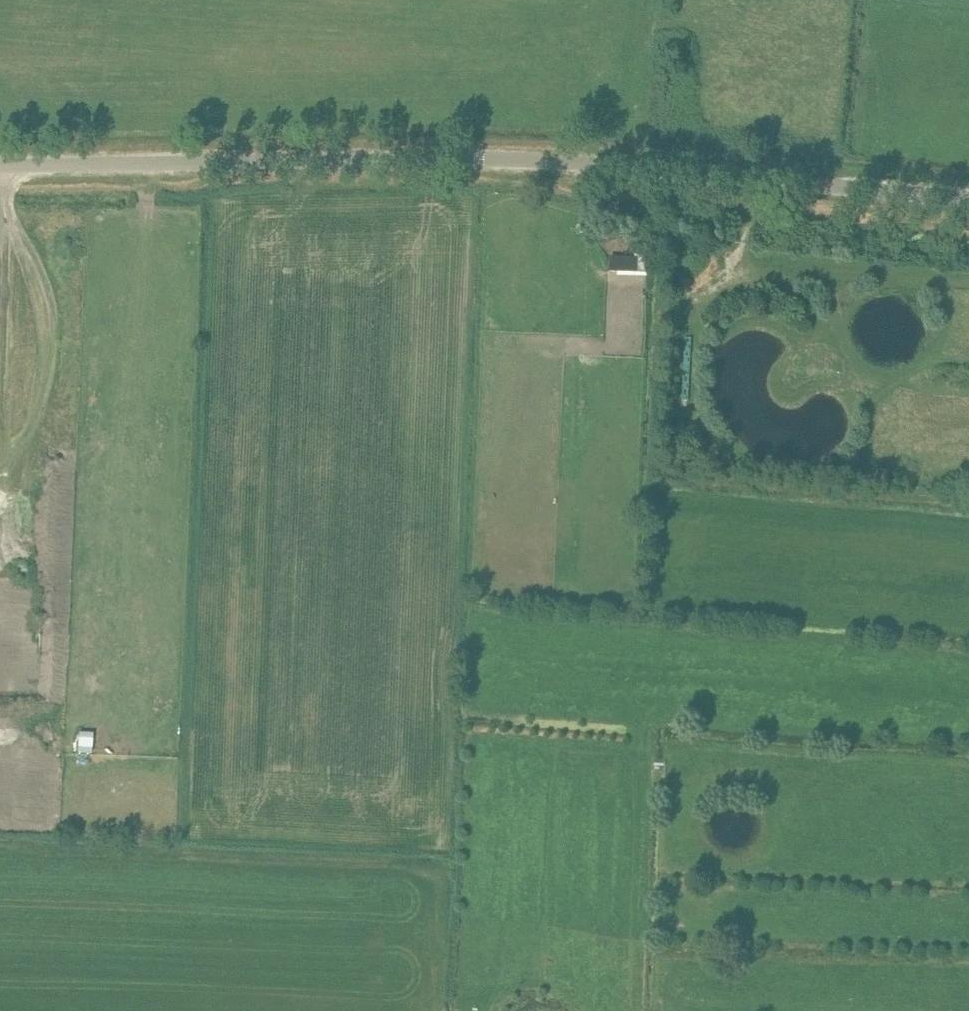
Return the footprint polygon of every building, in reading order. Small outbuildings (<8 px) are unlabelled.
[(613,254),(613,271),(653,272),(653,255),(613,254)]
